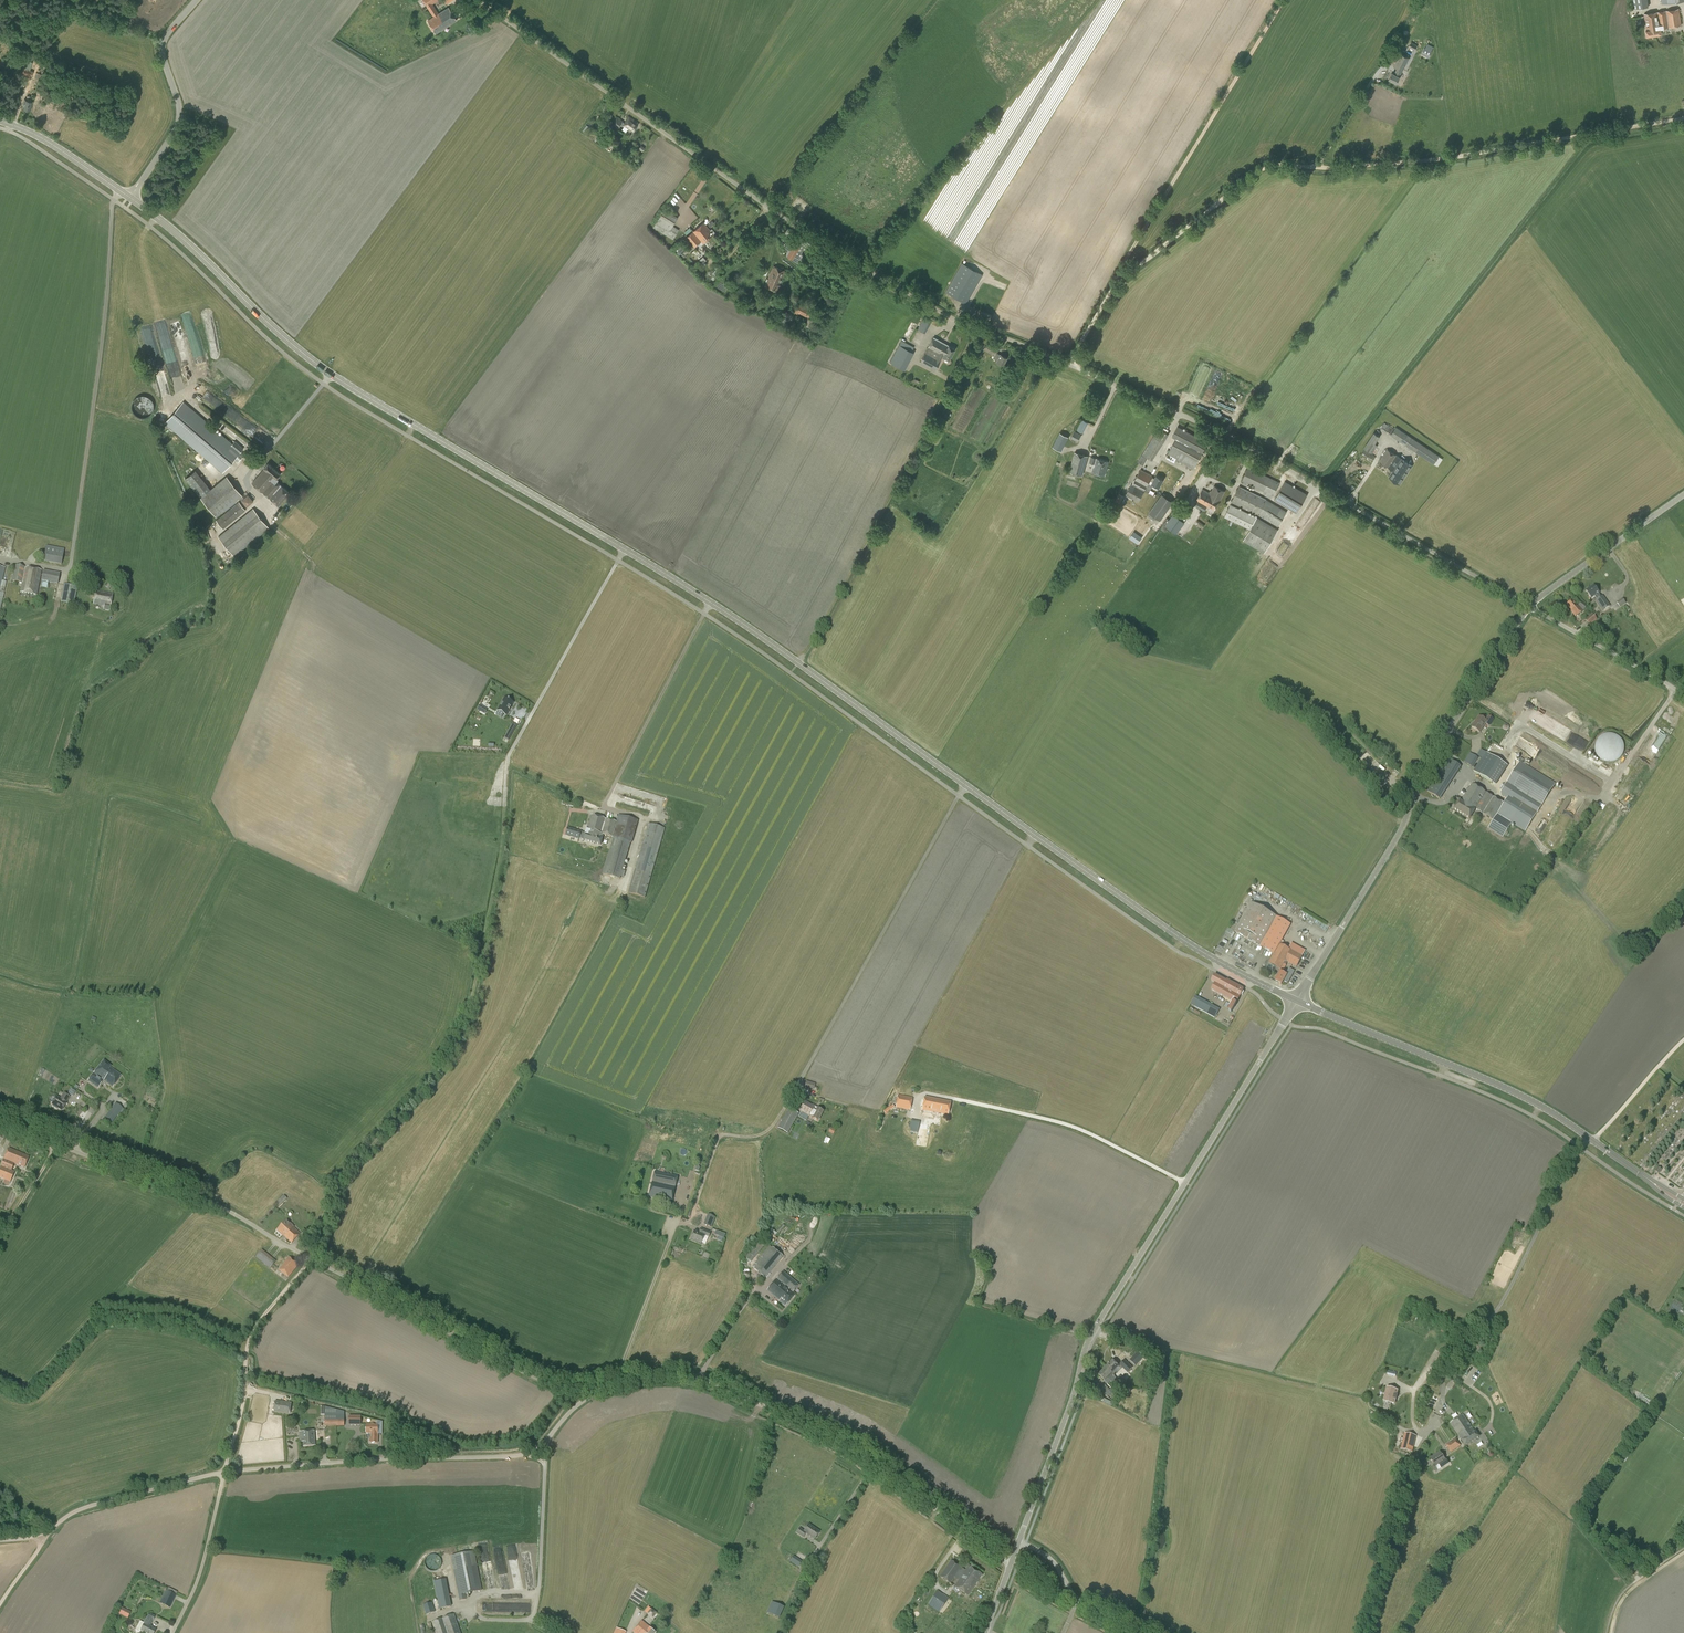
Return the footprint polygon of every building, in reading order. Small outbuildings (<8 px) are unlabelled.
[(432,3),(438,0),(424,0),(434,16),(428,20),(436,32),(457,20),(449,7),(439,13),(432,3)] [(1632,9),(1648,7),(1647,0),(1631,0),(1632,9)] [(1664,24),(1665,28),(1681,25),(1679,9),(1644,14),(1646,27),(1664,24)] [(1647,36),(1661,34),(1661,32),(1661,30),(1661,29),(1660,28),(1665,28),(1664,24),(1646,27),(1647,30),(1646,30),(1647,36)] [(1411,42),(1408,47),(1415,50),(1417,45),(1411,42)] [(1402,71),(1409,58),(1401,54),(1394,67),(1397,69),(1394,74),(1392,73),(1389,79),(1396,83),(1399,77),(1402,71)] [(31,77),(33,72),(22,68),(21,74),(31,77)] [(29,111),(29,109),(30,110),(32,101),(30,101),(31,97),(27,96),(26,100),(23,109),(29,111)] [(632,132),(639,123),(629,116),(625,123),(623,122),(623,121),(617,117),(612,124),(618,128),(621,124),(623,126),(623,125),(628,129),(628,130),(632,132)] [(608,150),(614,142),(609,138),(603,146),(608,150)] [(806,214),(812,206),(798,196),(791,205),(798,210),(799,208),(802,211),(801,212),(804,214),(805,212),(806,214)] [(673,239),(679,229),(673,226),(678,217),(664,208),(653,227),(673,239)] [(703,234),(709,229),(704,222),(693,231),(699,237),(702,235),(703,236),(704,236),(703,234)] [(699,237),(693,231),(686,238),(694,247),(701,241),(703,243),(715,233),(712,229),(710,230),(709,229),(703,234),(704,236),(703,236),(702,235),(699,237)] [(788,250),(785,255),(798,263),(800,260),(797,258),(805,245),(797,241),(791,251),(788,250)] [(966,303),(982,274),(962,263),(946,292),(966,303)] [(777,292),(780,285),(779,285),(785,271),(774,266),(765,286),(767,288),(777,292)] [(808,318),(812,309),(798,302),(792,313),(797,316),(799,313),(807,318),(807,317),(808,318)] [(791,315),(784,310),(780,317),(787,321),(791,315)] [(809,318),(805,326),(809,328),(811,323),(813,320),(809,318)] [(922,319),(917,329),(925,333),(930,323),(922,319)] [(949,360),(955,349),(948,345),(934,337),(928,347),(921,362),(935,370),(942,357),(949,360)] [(1000,355),(996,353),(1000,345),(989,339),(983,349),(992,354),(994,356),(993,358),(997,360),(996,361),(1003,365),(1007,358),(1001,354),(1000,355)] [(890,362),(899,367),(909,350),(911,351),(914,347),(902,340),(890,362)] [(232,444),(183,401),(164,423),(222,473),(235,458),(238,461),(244,454),(241,452),(244,448),(234,440),(232,444)] [(1083,432),(1086,424),(1087,422),(1082,420),(1078,430),(1083,432)] [(1390,435),(1394,429),(1384,423),(1380,429),(1390,435)] [(1207,447),(1207,446),(1205,445),(1207,441),(1177,426),(1172,436),(1176,438),(1166,458),(1174,462),(1175,460),(1193,469),(1205,446),(1207,447)] [(1434,464),(1439,456),(1408,435),(1396,427),(1390,435),(1402,443),(1434,464)] [(1078,441),(1081,434),(1074,431),(1071,438),(1078,441)] [(1053,447),(1062,450),(1068,436),(1058,432),(1053,447)] [(1373,453),(1378,445),(1375,444),(1380,436),(1373,432),(1364,447),(1373,453)] [(1152,460),(1159,449),(1149,443),(1142,453),(1147,457),(1152,460)] [(1373,461),(1376,456),(1364,449),(1362,453),(1373,461)] [(1400,484),(1412,466),(1387,449),(1379,461),(1393,470),(1391,473),(1390,473),(1388,476),(1389,476),(1388,477),(1400,484)] [(1083,476),(1088,456),(1075,453),(1070,472),(1083,476)] [(1105,476),(1109,462),(1092,457),(1090,463),(1095,464),(1092,473),(1105,476)] [(279,506),(290,493),(276,481),(278,479),(277,478),(281,474),(268,463),(265,467),(265,468),(253,483),(279,506)] [(1273,496),(1280,482),(1248,467),(1242,481),(1243,481),(1242,484),(1246,486),(1246,483),(1266,493),(1264,495),(1271,499),(1272,496),(1273,496)] [(198,494),(208,485),(195,470),(185,478),(198,494)] [(1155,479),(1152,477),(1152,476),(1141,470),(1132,485),(1131,484),(1126,495),(1138,502),(1149,483),(1152,484),(1159,487),(1164,479),(1157,475),(1155,479)] [(201,497),(216,516),(243,495),(228,477),(227,476),(201,497)] [(1296,512),(1307,495),(1285,482),(1275,499),(1296,512)] [(1220,498),(1224,490),(1215,485),(1210,493),(1202,489),(1196,500),(1210,507),(1209,509),(1213,511),(1214,509),(1220,499),(1220,498)] [(1278,526),(1286,511),(1266,499),(1239,486),(1231,502),(1258,515),(1278,526)] [(1115,500),(1120,503),(1124,496),(1119,493),(1115,500)] [(1316,495),(1306,514),(1313,518),(1324,499),(1316,495)] [(1184,521),(1193,509),(1182,501),(1174,514),(1184,521)] [(1204,511),(1207,506),(1198,501),(1195,506),(1204,511)] [(239,502),(216,520),(223,529),(246,510),(239,502)] [(1264,553),(1278,530),(1258,518),(1233,506),(1230,504),(1224,517),(1250,529),(1243,540),(1264,553)] [(234,556),(269,528),(253,508),(218,536),(234,556)] [(1176,534),(1185,523),(1173,514),(1165,525),(1176,534)] [(1283,543),(1290,548),(1302,530),(1295,525),(1283,543)] [(1129,537),(1137,543),(1142,537),(1134,531),(1129,537)] [(61,564),(64,549),(45,546),(43,561),(61,564)] [(37,595),(42,571),(14,566),(12,581),(22,583),(20,592),(37,595)] [(58,584),(59,574),(43,571),(41,581),(58,584)] [(74,604),(77,587),(64,584),(61,602),(74,604)] [(1601,597),(1599,594),(1593,585),(1586,591),(1591,599),(1595,597),(1597,600),(1595,601),(1603,612),(1610,606),(1602,596),(1601,597)] [(110,611),(110,607),(113,594),(96,591),(94,604),(104,606),(103,610),(110,611)] [(1620,608),(1626,604),(1622,598),(1616,603),(1620,608)] [(1577,607),(1572,601),(1566,605),(1571,612),(1575,617),(1582,612),(1578,607),(1577,607)] [(1584,611),(1587,607),(1582,602),(1578,606),(1584,611)] [(1597,620),(1592,614),(1585,620),(1589,626),(1597,620)] [(504,699),(498,710),(506,715),(512,704),(504,699)] [(1485,720),(1478,716),(1471,727),(1480,733),(1485,724),(1489,726),(1493,719),(1488,716),(1485,720)] [(512,724),(504,738),(508,740),(516,726),(512,724)] [(1609,763),(1612,763),(1614,762),(1616,761),(1618,760),(1620,758),(1622,756),(1623,754),(1624,752),(1624,749),(1624,747),(1624,744),(1623,742),(1621,740),(1620,738),(1618,736),(1616,735),(1614,734),(1611,734),(1609,734),(1606,734),(1604,735),(1602,736),(1600,737),(1598,739),(1597,741),(1596,743),(1595,746),(1595,748),(1595,751),(1596,753),(1597,755),(1598,757),(1600,759),(1602,761),(1604,762),(1607,762),(1609,763)] [(1482,758),(1486,752),(1481,749),(1477,755),(1482,758)] [(1472,767),(1478,758),(1470,753),(1464,762),(1472,767)] [(1447,788),(1460,766),(1450,759),(1438,779),(1441,780),(1439,784),(1442,786),(1441,787),(1443,788),(1444,786),(1447,788)] [(1499,770),(1481,759),(1473,771),(1491,782),(1499,770)] [(1541,808),(1556,784),(1526,765),(1511,789),(1541,808)] [(1427,791),(1440,800),(1444,793),(1431,784),(1427,791)] [(1504,803),(1473,784),(1461,802),(1459,801),(1454,809),(1470,819),(1476,809),(1493,820),(1488,829),(1503,838),(1505,835),(1506,836),(1508,833),(1507,832),(1512,824),(1525,832),(1538,812),(1510,794),(1504,803)] [(1526,799),(1524,802),(1538,811),(1540,808),(1526,799)] [(617,822),(592,815),(589,825),(587,829),(585,833),(582,832),(581,839),(601,845),(604,834),(614,837),(603,874),(620,879),(621,877),(624,878),(625,872),(622,871),(631,842),(632,842),(638,820),(619,815),(617,822)] [(644,897),(664,828),(648,824),(628,893),(644,897)] [(579,840),(581,832),(567,827),(565,836),(579,840)] [(1296,967),(1302,957),(1279,944),(1290,924),(1250,902),(1234,932),(1274,954),(1269,963),(1280,970),(1283,964),(1286,965),(1287,962),(1296,967)] [(1288,983),(1295,971),(1289,968),(1286,974),(1281,971),(1275,981),(1276,982),(1278,984),(1279,983),(1281,985),(1283,981),(1288,983)] [(1227,981),(1215,974),(1211,981),(1215,983),(1211,990),(1232,1002),(1230,1005),(1231,1006),(1228,1011),(1232,1012),(1244,990),(1239,987),(1240,986),(1227,979),(1227,981)] [(1215,1018),(1220,1010),(1195,996),(1190,1004),(1215,1018)] [(122,1075),(103,1060),(88,1080),(98,1088),(104,1080),(113,1087),(122,1075)] [(806,1081),(804,1087),(814,1090),(815,1083),(806,1081)] [(66,1102),(70,1097),(63,1093),(60,1098),(56,1096),(51,1104),(62,1111),(67,1103),(66,1102)] [(910,1111),(912,1098),(898,1095),(895,1108),(910,1111)] [(948,1115),(951,1102),(925,1097),(922,1110),(948,1115)] [(805,1102),(800,1111),(801,1112),(809,1116),(812,1118),(818,1121),(823,1111),(818,1108),(815,1107),(805,1102)] [(112,1107),(120,1112),(123,1108),(115,1103),(112,1107)] [(894,1108),(893,1105),(883,1111),(885,1114),(894,1108)] [(787,1134),(798,1113),(789,1108),(778,1128),(787,1134)] [(917,1135),(920,1121),(911,1120),(910,1128),(911,1129),(910,1132),(915,1133),(915,1135),(917,1135)] [(916,1143),(926,1145),(929,1133),(926,1132),(927,1125),(920,1123),(916,1143)] [(14,1163),(25,1168),(29,1156),(9,1148),(4,1159),(14,1163)] [(14,1163),(4,1159),(0,1169),(0,1177),(10,1182),(14,1172),(11,1170),(14,1163)] [(672,1203),(678,1176),(655,1171),(649,1197),(672,1203)] [(279,1206),(290,1196),(286,1192),(275,1203),(279,1206)] [(708,1204),(706,1207),(716,1212),(719,1204),(707,1199),(705,1203),(708,1204)] [(283,1236),(284,1235),(293,1226),(287,1220),(277,1230),(283,1236)] [(293,1226),(284,1235),(292,1243),(301,1234),(293,1226)] [(709,1237),(711,1233),(703,1230),(702,1234),(694,1231),(691,1239),(701,1243),(705,1235),(709,1237)] [(726,1234),(716,1230),(714,1234),(724,1238),(726,1234)] [(765,1278),(783,1256),(772,1247),(754,1269),(765,1278)] [(273,1263),(271,1262),(273,1259),(261,1249),(255,1257),(269,1268),(273,1263)] [(289,1277),(299,1265),(289,1256),(279,1270),(289,1277)] [(777,1279),(795,1295),(795,1294),(793,1292),(799,1285),(783,1272),(777,1279)] [(785,1306),(795,1295),(777,1279),(767,1291),(780,1301),(779,1301),(785,1306)] [(1145,1361),(1147,1359),(1140,1353),(1132,1361),(1137,1366),(1143,1360),(1145,1361)] [(1119,1366),(1118,1366),(1113,1360),(1110,1363),(1109,1362),(1108,1363),(1109,1364),(1106,1367),(1112,1373),(1119,1366)] [(1118,1366),(1119,1366),(1124,1371),(1125,1370),(1128,1373),(1133,1368),(1127,1362),(1125,1365),(1122,1362),(1118,1366)] [(1111,1374),(1112,1373),(1106,1367),(1099,1375),(1105,1381),(1108,1377),(1110,1379),(1114,1376),(1111,1374)] [(1111,1388),(1107,1385),(1101,1390),(1107,1397),(1114,1391),(1111,1388)] [(1393,1390),(1387,1388),(1387,1389),(1385,1399),(1384,1401),(1389,1403),(1390,1402),(1391,1402),(1391,1403),(1394,1404),(1397,1391),(1393,1390)] [(290,1414),(291,1403),(275,1401),(273,1412),(290,1414)] [(325,1407),(325,1426),(344,1426),(344,1415),(337,1415),(337,1409),(325,1407)] [(1475,1432),(1463,1415),(1451,1423),(1459,1435),(1465,1446),(1479,1437),(1476,1431),(1475,1432)] [(361,1425),(361,1416),(349,1416),(349,1425),(361,1425)] [(367,1424),(366,1433),(371,1433),(371,1438),(370,1438),(370,1442),(371,1442),(377,1442),(378,1433),(378,1424),(367,1424)] [(303,1436),(299,1436),(300,1442),(304,1441),(304,1446),(309,1446),(315,1445),(315,1439),(315,1431),(309,1431),(303,1431),(303,1432),(303,1436)] [(1412,1452),(1416,1436),(1404,1433),(1400,1449),(1412,1452)] [(1450,1453),(1461,1445),(1456,1438),(1445,1445),(1450,1453)] [(1445,1459),(1440,1452),(1430,1459),(1435,1466),(1439,1463),(1438,1464),(1441,1469),(1449,1463),(1446,1459),(1445,1459)] [(820,1532),(809,1524),(804,1531),(800,1528),(797,1532),(804,1537),(807,1533),(815,1539),(820,1532)] [(461,1600),(466,1599),(465,1594),(482,1590),(474,1552),(451,1556),(461,1600)] [(789,1561),(798,1566),(801,1561),(792,1555),(789,1561)] [(965,1570),(951,1560),(940,1576),(950,1583),(954,1577),(958,1580),(954,1586),(968,1595),(982,1575),(968,1566),(965,1570)] [(439,1609),(450,1607),(445,1580),(434,1582),(439,1609)] [(170,1607),(176,1594),(166,1589),(159,1602),(170,1607)] [(928,1605),(939,1612),(949,1598),(937,1590),(928,1605)] [(426,1615),(435,1612),(432,1602),(423,1605),(426,1615)] [(779,1618),(784,1607),(772,1602),(767,1612),(779,1618)] [(131,1612),(120,1606),(117,1613),(128,1618),(131,1612)] [(653,1619),(658,1614),(649,1606),(644,1611),(653,1619)] [(141,1630),(146,1632),(154,1632),(156,1630),(152,1628),(153,1626),(149,1624),(151,1620),(153,1621),(155,1616),(149,1613),(144,1623),(140,1621),(135,1630),(136,1632),(139,1632),(140,1632),(141,1630)] [(454,1614),(434,1621),(438,1632),(461,1632),(454,1614)] [(654,1632),(641,1621),(636,1627),(639,1629),(644,1632),(653,1632),(654,1632)]
